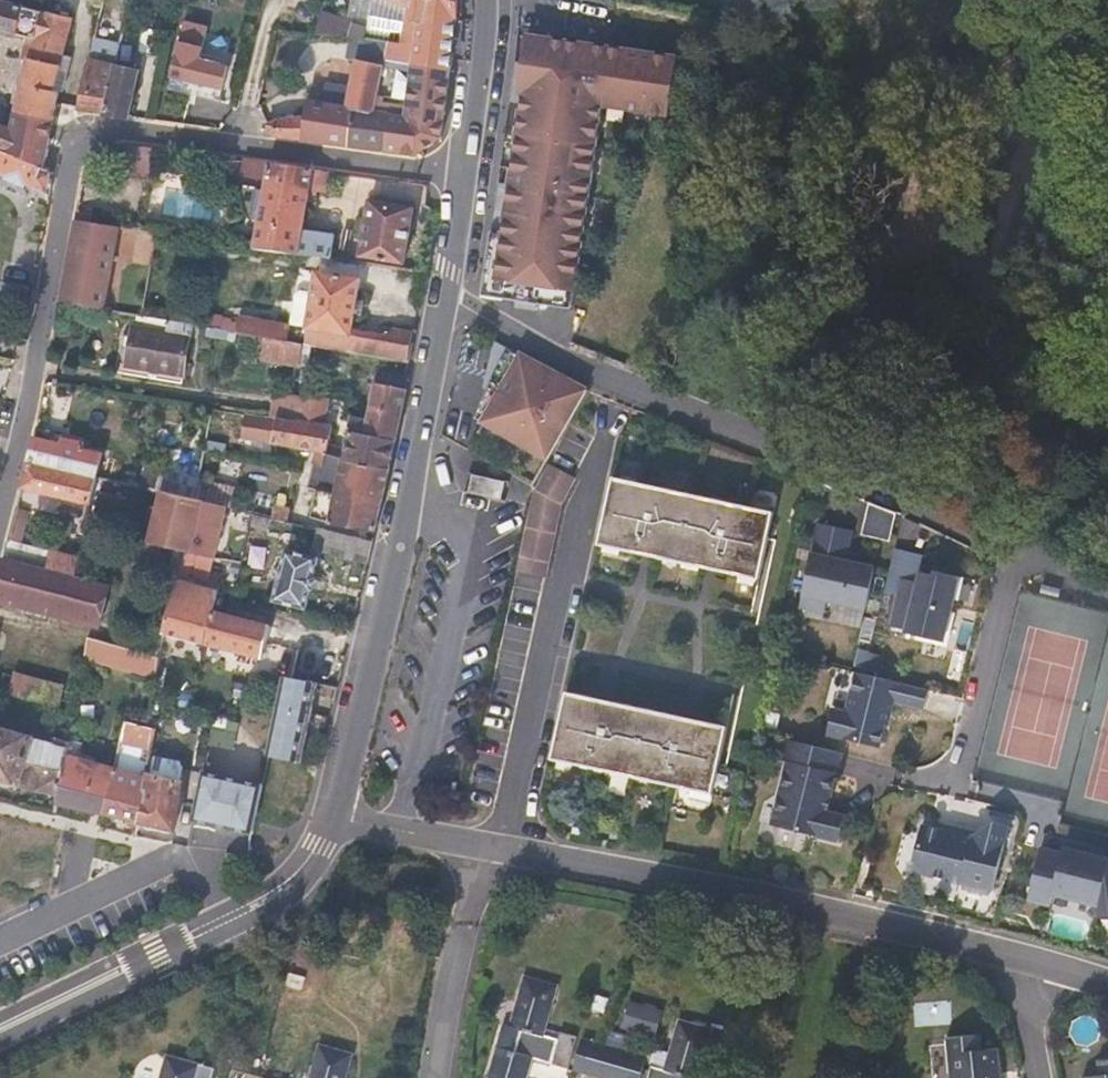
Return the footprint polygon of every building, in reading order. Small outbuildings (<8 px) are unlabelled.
[(347,21),(366,28),(372,0),(351,0),(347,21)] [(366,28),(364,38),(389,42),(384,64),(450,72),(452,58),(453,44),(457,17),(457,0),(372,0),(366,28)] [(30,39),(25,59),(30,60),(35,40),(44,12),(0,1),(0,31),(30,39)] [(19,105),(16,114),(53,123),(56,106),(59,93),(61,93),(70,57),(63,55),(72,19),(44,12),(35,40),(30,60),(24,85),(18,84),(12,103),(19,105)] [(328,35),(364,38),(366,28),(347,21),(323,12),(317,33),(328,35)] [(208,28),(185,22),(179,41),(203,47),(208,28)] [(143,28),(137,53),(157,57),(163,33),(143,28)] [(364,38),(328,35),(324,48),(338,50),(336,56),(355,60),(384,64),(389,42),(364,38)] [(77,110),(104,113),(114,64),(118,43),(95,38),(77,110)] [(520,94),(524,94),(515,154),(503,235),(492,234),(486,273),(482,297),(571,310),(601,106),(667,115),(675,59),(528,38),(521,82),(520,94)] [(220,102),(223,90),(229,66),(230,62),(201,55),(203,47),(179,41),(170,78),(168,89),(220,102)] [(373,114),(384,64),(355,60),(349,93),(347,108),(325,104),(308,101),(307,102),(305,117),(302,142),(349,148),(355,111),(373,115),(373,114)] [(140,70),(114,64),(104,113),(130,117),(140,70)] [(450,72),(384,64),(373,114),(389,117),(444,121),(447,96),(450,72)] [(326,89),(325,104),(347,108),(349,93),(326,89)] [(355,111),(349,148),(384,153),(389,117),(373,114),(373,115),(355,111)] [(12,130),(0,126),(0,150),(43,169),(53,123),(16,114),(12,130)] [(444,121),(389,117),(384,153),(415,158),(429,148),(442,139),(444,121)] [(121,143),(119,145),(115,177),(150,182),(154,148),(121,143)] [(43,169),(0,150),(0,176),(3,177),(2,181),(27,192),(29,188),(50,197),(54,173),(43,169)] [(314,170),(223,157),(219,181),(243,184),(241,192),(241,197),(241,201),(245,211),(252,221),(258,225),(254,247),(299,253),(303,230),(310,192),(314,170)] [(330,172),(314,170),(310,192),(327,194),(330,172)] [(413,209),(370,202),(360,256),(404,263),(409,236),(413,209)] [(118,228),(75,221),(60,303),(105,311),(118,228)] [(303,230),(299,253),(332,258),(336,234),(303,230)] [(263,321),(260,337),(303,344),(408,361),(412,333),(402,331),(392,329),(384,336),(352,330),(360,279),(359,278),(316,272),(312,294),(301,292),(296,296),(291,326),(263,321)] [(192,325),(136,316),(134,327),(132,326),(126,366),(183,377),(192,325)] [(240,317),(237,333),(258,336),(260,337),(263,321),(240,317)] [(260,337),(258,336),(255,358),(299,366),(303,344),(260,337)] [(490,382),(475,418),(547,459),(587,391),(508,346),(490,382)] [(404,391),(405,379),(376,373),(375,385),(367,421),(365,434),(395,441),(401,416),(406,391),(404,391)] [(300,397),(276,393),(271,419),(296,422),(300,397)] [(300,397),(296,422),(324,426),(327,399),(300,395),(300,397)] [(271,419),(246,415),(242,438),(302,450),(310,451),(317,452),(316,457),(325,459),(327,452),(329,444),(333,427),(324,426),(296,422),(271,419)] [(392,455),(395,441),(365,434),(367,421),(350,418),(350,419),(348,431),(350,432),(346,446),(344,457),(344,459),(389,469),(392,455)] [(35,437),(28,462),(97,478),(102,453),(83,449),(84,443),(61,438),(60,443),(35,437)] [(629,453),(632,442),(627,440),(624,451),(629,453)] [(211,443),(209,453),(224,456),(226,447),(211,443)] [(346,446),(329,444),(327,452),(344,457),(346,446)] [(381,502),(389,469),(344,459),(344,457),(327,452),(325,459),(316,457),(311,474),(309,482),(307,489),(315,491),(335,496),(381,502)] [(97,478),(28,462),(22,488),(91,505),(97,478)] [(517,571),(546,578),(561,505),(575,479),(549,465),(535,491),(517,571)] [(161,473),(156,491),(161,492),(194,499),(198,482),(161,473)] [(501,499),(505,482),(472,475),(469,491),(501,499)] [(613,477),(598,545),(759,580),(773,513),(613,477)] [(199,482),(198,482),(194,499),(204,502),(227,508),(236,510),(241,492),(199,482)] [(335,496),(315,491),(311,518),(329,523),(329,524),(374,533),(378,517),(381,502),(335,496)] [(194,499),(161,492),(146,552),(158,556),(161,545),(182,551),(191,553),(204,502),(194,499)] [(204,502),(191,553),(214,558),(221,533),(227,508),(204,502)] [(888,535),(893,508),(867,504),(862,531),(888,535)] [(275,507),(273,518),(287,522),(290,510),(275,507)] [(16,511),(8,541),(3,559),(75,578),(79,559),(18,543),(26,514),(16,511)] [(271,518),(261,516),(258,529),(268,531),(271,518)] [(847,562),(853,532),(818,524),(801,604),(826,609),(828,602),(866,610),(875,569),(847,562)] [(367,564),(372,542),(317,529),(312,550),(367,564)] [(319,558),(286,550),(274,602),(307,609),(311,590),(313,591),(315,583),(316,578),(314,577),(319,558)] [(191,553),(182,551),(179,565),(211,572),(214,558),(191,553)] [(3,559),(0,573),(0,600),(99,627),(109,587),(75,578),(3,559)] [(944,642),(958,582),(959,577),(932,571),(930,575),(920,573),(918,584),(902,580),(891,626),(907,630),(906,633),(944,642)] [(197,586),(176,581),(162,632),(204,643),(212,612),(213,613),(218,592),(197,586)] [(212,612),(204,643),(257,657),(262,658),(266,643),(270,627),(213,613),(212,612)] [(138,637),(124,633),(121,647),(135,651),(138,637)] [(121,647),(88,638),(84,659),(154,678),(158,658),(157,657),(135,651),(121,647)] [(0,689),(0,695),(69,714),(74,692),(4,673),(0,689)] [(928,691),(856,673),(846,713),(833,710),(827,735),(880,748),(885,725),(888,725),(893,703),(924,710),(928,691)] [(293,679),(284,677),(283,678),(278,706),(302,712),(313,715),(316,700),(319,685),(308,683),(293,679)] [(727,727),(566,692),(552,759),(712,794),(727,727)] [(302,712),(278,706),(268,755),(292,761),(303,763),(308,739),(313,715),(302,712)] [(115,770),(104,815),(121,819),(137,823),(147,774),(149,759),(153,730),(146,728),(125,722),(115,770)] [(8,781),(58,794),(67,756),(69,742),(57,739),(55,744),(0,729),(0,779),(8,781)] [(82,743),(70,740),(69,742),(67,756),(58,794),(56,804),(80,809),(104,815),(115,770),(96,764),(97,759),(80,754),(82,743)] [(845,818),(827,813),(830,799),(842,754),(787,741),(782,762),(787,763),(772,827),(838,843),(845,818)] [(177,765),(149,759),(147,774),(180,781),(182,770),(177,765)] [(200,786),(203,773),(195,772),(192,785),(200,786)] [(262,785),(244,781),(203,772),(203,773),(200,786),(193,823),(222,829),(252,835),(262,785)] [(180,781),(147,774),(137,823),(156,827),(175,831),(182,781),(180,781)] [(945,831),(922,826),(914,862),(922,874),(995,892),(1010,826),(995,823),(973,835),(973,836),(960,832),(946,829),(945,831)] [(1107,851),(1037,835),(1023,896),(1047,902),(1050,888),(1097,899),(1107,851)] [(304,978),(289,974),(286,986),(302,990),(304,978)] [(533,1060),(568,1069),(578,1038),(560,1032),(558,1040),(544,1035),(558,986),(524,975),(510,1026),(503,1024),(487,1077),(528,1077),(533,1060)] [(608,999),(593,995),(589,1008),(603,1013),(608,999)] [(630,1003),(623,1027),(655,1036),(662,1013),(630,1003)] [(713,1029),(679,1019),(669,1053),(654,1049),(646,1077),(699,1077),(713,1029)] [(573,1071),(596,1077),(641,1077),(647,1057),(626,1051),(630,1036),(608,1030),(604,1045),(582,1038),(573,1071)] [(1000,1075),(998,1049),(982,1050),(980,1036),(947,1039),(950,1075),(933,1076),(933,1077),(1001,1077),(1000,1075)] [(353,1054),(319,1044),(310,1077),(347,1077),(353,1054)] [(249,1074),(256,1052),(238,1047),(229,1077),(264,1077),(249,1074)] [(201,1064),(167,1055),(160,1077),(197,1077),(201,1064)] [(1097,1060),(1099,1075),(1082,1077),(1107,1077),(1107,1059),(1097,1060)]
